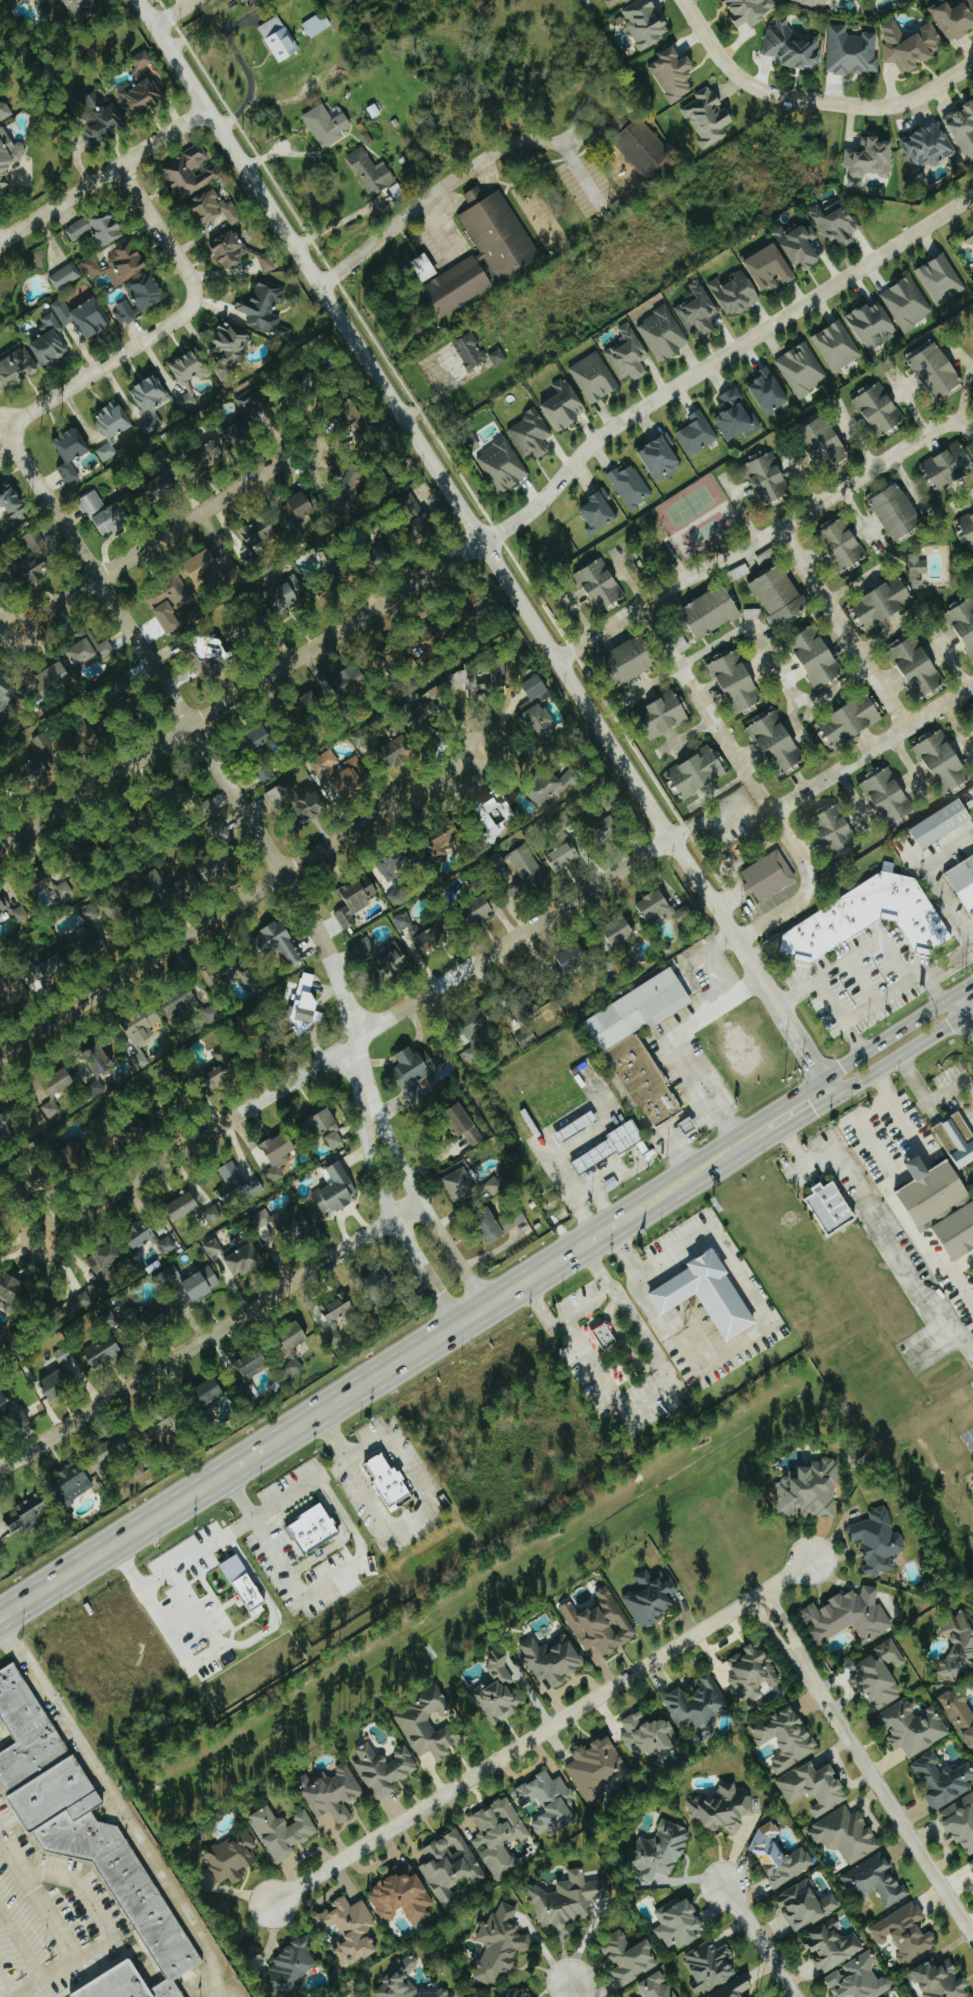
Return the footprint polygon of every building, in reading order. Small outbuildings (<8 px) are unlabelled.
[(96,14),(93,0),(65,0),(69,20),(96,14)] [(611,8),(626,0),(628,3),(634,0),(607,0),(611,8)] [(629,24),(627,25),(641,52),(671,36),(653,0),(642,0),(622,10),(629,24)] [(740,27),(749,22),(751,26),(780,9),(774,0),(724,0),(740,27)] [(972,31),(972,0),(955,0),(939,10),(936,4),(929,8),(950,44),(972,31)] [(332,26),(323,11),(302,25),(311,39),(332,26)] [(258,28),(280,64),(301,51),(279,15),(258,28)] [(763,56),(778,58),(777,65),(819,72),(823,42),(790,37),(793,20),(778,18),(777,28),(768,27),(763,56)] [(908,40),(896,19),(885,25),(885,45),(885,64),(897,64),(903,73),(913,73),(920,69),(920,64),(929,64),(936,59),(936,52),(944,47),(944,42),(932,22),(923,27),(923,33),(912,40),(908,40)] [(827,73),(877,75),(879,33),(862,33),(862,36),(848,36),(848,26),(829,25),(827,73)] [(671,104),(695,91),(689,81),(693,78),(689,72),(697,67),(690,56),(683,60),(675,47),(661,56),(662,59),(649,66),(671,104)] [(135,73),(154,63),(147,50),(128,61),(135,73)] [(165,98),(151,78),(135,88),(130,81),(116,90),(135,119),(165,98)] [(703,151),(728,137),(724,129),(736,122),(728,108),(724,110),(711,86),(695,95),(698,100),(681,109),(687,119),(689,118),(701,138),(697,140),(703,151)] [(111,99),(102,104),(96,92),(77,101),(93,133),(84,137),(89,147),(126,128),(111,99)] [(2,122),(15,115),(5,97),(0,100),(0,118),(2,122)] [(944,119),(970,163),(972,162),(972,101),(944,119)] [(302,116),(324,150),(344,137),(342,133),(353,126),(344,113),(334,119),(323,103),(302,116)] [(636,116),(670,153),(667,156),(675,164),(650,186),(608,140),(636,116)] [(956,155),(942,122),(901,140),(914,172),(932,165),(956,155)] [(2,191),(13,185),(8,176),(14,172),(11,166),(30,154),(23,143),(16,146),(5,127),(0,130),(0,188),(2,191)] [(864,189),(864,175),(892,177),(894,143),(880,142),(880,138),(862,137),(861,150),(846,149),(845,167),(852,167),(851,179),(848,179),(848,188),(864,189)] [(222,178),(215,166),(197,176),(194,170),(210,161),(201,144),(161,167),(181,201),(222,178)] [(347,155),(371,197),(389,187),(396,199),(404,194),(385,161),(376,166),(363,146),(347,155)] [(421,253),(436,275),(476,248),(454,214),(495,188),(539,257),(440,319),(405,263),(421,253)] [(231,227),(242,221),(232,201),(225,205),(217,189),(190,202),(202,227),(226,215),(231,227)] [(823,210),(819,204),(809,209),(827,241),(836,236),(843,248),(854,242),(850,235),(862,228),(844,197),(823,210)] [(127,236),(112,208),(67,231),(72,242),(93,231),(102,249),(127,236)] [(796,268),(804,264),(808,270),(823,261),(811,241),(818,237),(809,221),(779,238),(796,268)] [(236,230),(210,245),(227,273),(244,262),(242,258),(250,253),(236,230)] [(964,237),(970,245),(972,243),(972,244),(972,231),(964,237)] [(149,269),(133,241),(116,251),(119,256),(102,266),(96,256),(84,263),(93,280),(107,272),(116,288),(149,269)] [(797,279),(778,242),(746,259),(763,293),(782,283),(784,286),(797,279)] [(264,274),(277,270),(272,253),(259,257),(264,274)] [(968,289),(945,253),(917,271),(940,306),(968,289)] [(49,278),(57,291),(82,276),(74,263),(49,278)] [(720,307),(725,305),(730,316),(761,301),(746,268),(729,276),(732,281),(723,286),(719,278),(709,283),(720,307)] [(129,285),(142,312),(167,301),(154,273),(129,285)] [(881,294),(904,332),(935,313),(912,275),(881,294)] [(287,341),(292,330),(280,325),(283,318),(272,314),(276,303),(283,306),(289,290),(261,278),(255,296),(244,291),(236,310),(250,316),(247,325),(287,341)] [(720,312),(699,278),(689,284),(697,297),(676,309),(690,334),(701,327),(706,335),(717,329),(710,318),(720,312)] [(98,298),(70,311),(64,298),(52,304),(64,327),(77,321),(86,340),(112,328),(98,298)] [(123,326),(138,319),(128,300),(114,307),(123,326)] [(870,352),(883,344),(879,338),(897,328),(881,301),(871,307),(869,303),(848,315),(870,352)] [(691,344),(668,306),(637,324),(660,363),(691,344)] [(73,352),(52,313),(41,319),(45,327),(39,330),(43,338),(32,344),(44,367),(73,352)] [(254,337),(224,321),(210,348),(224,355),(215,373),(231,382),(254,337)] [(862,358),(844,321),(814,335),(831,373),(862,358)] [(651,356),(630,322),(619,328),(625,339),(605,351),(622,379),(631,374),(635,380),(648,373),(642,362),(651,356)] [(487,361),(474,332),(454,342),(468,370),(487,361)] [(799,399),(830,379),(807,341),(776,360),(799,399)] [(912,358),(936,401),(965,385),(940,342),(912,358)] [(27,347),(0,364),(0,374),(1,375),(0,375),(0,388),(3,393),(41,370),(27,347)] [(509,360),(501,348),(489,354),(497,367),(509,360)] [(213,374),(197,349),(172,365),(185,385),(199,376),(203,381),(213,374)] [(569,368),(592,405),(621,387),(598,350),(569,368)] [(753,374),(758,384),(752,387),(766,415),(791,403),(772,365),(753,374)] [(558,431),(590,414),(569,376),(554,385),(559,395),(543,404),(558,431)] [(171,405),(161,377),(134,388),(144,416),(171,405)] [(854,400),(881,438),(908,419),(880,381),(854,400)] [(761,429),(738,386),(720,396),(728,410),(715,417),(728,442),(746,433),(747,436),(761,429)] [(243,416),(223,425),(233,447),(262,433),(257,422),(269,417),(256,388),(235,398),(243,416)] [(199,405),(192,392),(176,400),(183,413),(199,405)] [(122,406),(115,410),(112,404),(94,414),(110,441),(134,428),(122,406)] [(525,458),(534,452),(538,459),(551,451),(545,441),(554,435),(538,409),(507,428),(525,458)] [(694,423),(677,433),(691,457),(720,440),(702,409),(689,416),(694,423)] [(821,471),(850,456),(829,414),(800,430),(821,471)] [(55,441),(67,462),(58,468),(68,485),(83,477),(73,461),(91,450),(77,427),(55,441)] [(685,468),(672,445),(675,444),(669,433),(639,450),(658,483),(685,468)] [(200,470),(231,452),(222,437),(191,455),(200,470)] [(531,476),(506,437),(475,457),(500,495),(531,476)] [(942,492),(972,471),(972,458),(961,440),(924,464),(942,492)] [(105,463),(119,453),(111,441),(97,451),(105,463)] [(163,475),(146,485),(153,498),(183,483),(165,450),(153,456),(163,475)] [(793,494),(776,452),(745,464),(762,506),(793,494)] [(343,486),(357,491),(367,467),(353,462),(343,486)] [(629,511),(654,498),(635,464),(622,472),(619,468),(609,473),(629,511)] [(871,500),(896,542),(925,524),(900,482),(871,500)] [(16,486),(3,483),(0,485),(0,507),(0,506),(7,508),(13,519),(29,511),(16,486)] [(323,509),(311,488),(283,505),(295,526),(323,509)] [(102,539),(133,520),(121,500),(108,509),(97,489),(79,500),(102,539)] [(619,521),(605,489),(589,496),(592,503),(581,507),(590,526),(587,528),(589,534),(619,521)] [(272,511),(241,531),(253,549),(284,529),(272,511)] [(437,529),(427,512),(410,521),(420,539),(437,529)] [(972,548),(972,513),(961,518),(966,530),(959,533),(964,544),(969,542),(972,548)] [(869,556),(845,517),(818,535),(826,547),(832,543),(841,558),(834,562),(842,573),(869,556)] [(197,582),(222,570),(212,549),(186,561),(197,582)] [(920,554),(912,554),(911,589),(922,589),(923,573),(929,573),(929,560),(920,560),(920,554)] [(576,573),(598,614),(627,599),(604,557),(576,573)] [(749,584),(755,595),(759,593),(777,627),(810,609),(786,564),(749,584)] [(279,615),(310,594),(296,574),(266,594),(279,615)] [(917,601),(901,575),(853,604),(868,630),(917,601)] [(184,627),(175,610),(194,600),(181,576),(145,595),(167,635),(184,627)] [(683,608),(700,639),(744,615),(725,580),(711,587),(714,591),(683,608)] [(493,608),(482,589),(469,597),(480,616),(493,608)] [(949,612),(972,661),(972,600),(949,612)] [(846,673),(817,624),(791,639),(812,677),(809,678),(816,690),(846,673)] [(947,683),(917,633),(892,648),(923,698),(947,683)] [(661,664),(644,634),(605,656),(622,686),(661,664)] [(98,644),(95,635),(76,642),(84,664),(102,657),(102,659),(116,654),(111,639),(98,644)] [(710,664),(736,716),(766,701),(740,649),(710,664)] [(34,679),(46,698),(75,679),(62,660),(34,679)] [(370,681),(358,663),(331,681),(343,699),(370,681)] [(451,673),(453,687),(471,686),(472,695),(489,694),(489,684),(474,685),(473,671),(451,673)] [(532,699),(520,707),(524,713),(553,695),(540,673),(523,684),(532,699)] [(0,674),(0,714),(4,716),(21,685),(0,674)] [(440,708),(449,702),(440,686),(411,703),(423,724),(442,712),(440,708)] [(691,721),(677,691),(640,708),(653,738),(691,721)] [(885,719),(871,697),(860,704),(858,699),(816,725),(828,745),(832,742),(837,749),(885,719)] [(524,715),(542,741),(559,728),(541,702),(524,715)] [(747,728),(753,741),(761,737),(780,774),(805,761),(781,711),(747,728)] [(280,741),(271,723),(246,735),(256,754),(280,741)] [(393,769),(417,756),(399,724),(375,737),(393,769)] [(351,736),(357,748),(374,738),(368,727),(351,736)] [(972,780),(945,729),(913,747),(921,761),(928,757),(947,793),(972,780)] [(32,739),(41,757),(27,764),(34,780),(52,771),(47,763),(57,759),(45,733),(32,739)] [(669,769),(684,798),(729,775),(714,746),(669,769)] [(340,765),(333,749),(310,760),(317,776),(340,765)] [(344,763),(348,768),(331,780),(345,799),(373,780),(356,756),(344,763)] [(275,776),(270,764),(257,768),(261,781),(275,776)] [(886,826),(915,814),(893,764),(868,775),(870,781),(867,782),(886,826)] [(543,808),(561,784),(570,791),(583,775),(572,766),(561,780),(549,771),(529,797),(543,808)] [(267,793),(277,811),(283,807),(287,813),(299,807),(308,823),(330,811),(318,789),(302,798),(291,779),(267,793)] [(170,791),(178,808),(201,797),(193,780),(170,791)] [(518,816),(508,800),(502,804),(498,798),(475,812),(491,838),(502,831),(495,818),(503,813),(508,822),(518,816)] [(962,798),(912,829),(924,850),(972,820),(972,815),(962,798)] [(836,859),(862,845),(841,804),(814,817),(836,859)] [(591,828),(602,845),(624,831),(613,814),(591,828)] [(429,839),(435,859),(449,855),(446,846),(464,841),(462,830),(429,839)] [(545,854),(558,871),(581,854),(568,837),(545,854)] [(508,855),(524,883),(511,890),(516,899),(549,881),(528,844),(508,855)] [(799,880),(780,849),(742,872),(749,883),(744,886),(750,895),(755,892),(761,902),(799,880)] [(969,913),(972,911),(972,857),(947,871),(969,913)] [(954,940),(919,878),(894,873),(896,863),(885,861),(882,875),(787,929),(785,943),(791,954),(799,955),(798,960),(810,962),(886,919),(900,922),(917,953),(936,956),(937,949),(954,940)] [(157,894),(168,886),(156,868),(144,876),(157,894)] [(178,903),(204,888),(195,873),(169,887),(178,903)] [(335,913),(345,931),(357,924),(353,915),(372,905),(369,899),(380,893),(370,875),(340,891),(348,906),(335,913)] [(63,902),(75,895),(67,880),(54,887),(63,902)] [(388,896),(396,905),(408,896),(394,880),(392,882),(397,888),(388,896)] [(697,915),(691,903),(675,912),(664,889),(638,902),(650,924),(673,912),(680,924),(697,915)] [(0,894),(0,915),(10,908),(0,894)] [(464,909),(475,925),(496,911),(486,895),(464,909)] [(109,918),(124,907),(117,897),(102,907),(109,918)] [(30,918),(24,905),(11,911),(17,924),(30,918)] [(394,917),(398,931),(409,928),(412,937),(419,934),(410,911),(394,917)] [(638,936),(628,918),(605,930),(615,948),(638,936)] [(415,935),(423,953),(458,938),(451,920),(415,935)] [(304,963),(286,921),(255,934),(264,955),(282,947),(292,968),(304,963)] [(411,966),(399,941),(377,952),(370,937),(354,944),(364,965),(374,960),(383,979),(411,966)] [(591,963),(583,943),(558,953),(566,973),(591,963)] [(37,980),(44,976),(47,980),(70,967),(62,952),(32,969),(37,980)] [(252,996),(267,987),(254,965),(239,974),(252,996)] [(216,966),(203,971),(212,994),(225,989),(216,966)] [(695,1003),(675,969),(586,1018),(637,1108),(643,1104),(656,1128),(684,1112),(638,1031),(650,1024),(651,1027),(695,1003)] [(4,976),(0,978),(0,1011),(30,995),(21,977),(8,984),(4,976)] [(173,1026),(188,1021),(184,1011),(199,1006),(193,990),(164,1001),(173,1026)] [(536,1010),(528,993),(519,997),(526,1014),(536,1010)] [(209,1025),(223,1019),(217,1004),(203,1010),(209,1025)] [(142,1068),(150,1064),(141,1046),(156,1038),(151,1028),(163,1021),(155,1006),(119,1025),(142,1068)] [(481,1032),(495,1026),(487,1007),(460,1018),(472,1046),(485,1041),(481,1032)] [(526,1046),(536,1040),(530,1029),(519,1035),(526,1046)] [(214,1054),(222,1066),(207,1075),(217,1090),(243,1073),(225,1047),(214,1054)] [(392,1070),(414,1106),(428,1098),(417,1082),(439,1069),(426,1048),(417,1054),(412,1047),(397,1055),(402,1064),(392,1070)] [(115,1064),(105,1053),(94,1063),(104,1073),(115,1064)] [(76,1082),(67,1067),(43,1082),(53,1097),(76,1082)] [(485,1140),(462,1103),(446,1114),(461,1138),(465,1135),(473,1147),(485,1140)] [(304,1132),(310,1129),(313,1137),(339,1126),(332,1110),(300,1123),(304,1132)] [(960,1171),(972,1164),(972,1128),(964,1111),(935,1127),(960,1171)] [(571,1161),(580,1176),(644,1139),(635,1123),(571,1161)] [(325,1138),(333,1151),(345,1143),(337,1130),(325,1138)] [(280,1167),(292,1161),(288,1154),(297,1150),(288,1132),(263,1145),(275,1168),(266,1173),(272,1184),(285,1177),(280,1167)] [(79,1140),(61,1151),(74,1174),(92,1163),(79,1140)] [(933,1171),(924,1156),(910,1164),(919,1181),(899,1192),(920,1228),(972,1197),(972,1196),(952,1160),(933,1171)] [(357,1189),(341,1160),(322,1171),(330,1185),(313,1194),(322,1209),(319,1211),(323,1219),(356,1201),(352,1192),(357,1189)] [(445,1178),(458,1206),(489,1191),(491,1196),(505,1189),(500,1178),(478,1188),(465,1160),(451,1166),(454,1174),(445,1178)] [(246,1183),(236,1161),(219,1168),(226,1185),(218,1189),(226,1207),(264,1190),(259,1177),(246,1183)] [(50,1184),(51,1172),(36,1171),(35,1184),(50,1184)] [(814,1189),(817,1195),(810,1199),(831,1236),(859,1219),(837,1181),(827,1187),(824,1183),(814,1189)] [(202,1207),(192,1191),(168,1206),(177,1222),(202,1207)] [(203,1212),(210,1225),(223,1218),(216,1205),(203,1212)] [(935,1224),(954,1261),(972,1252),(972,1205),(935,1224)] [(274,1220),(283,1237),(292,1232),(296,1238),(312,1228),(300,1206),(274,1220)] [(498,1220),(490,1207),(475,1216),(492,1243),(517,1227),(509,1214),(498,1220)] [(274,1221),(267,1209),(251,1217),(258,1230),(274,1221)] [(177,1248),(170,1236),(160,1242),(147,1221),(125,1234),(135,1251),(153,1240),(163,1257),(177,1248)] [(203,1245),(210,1258),(224,1251),(217,1238),(203,1245)] [(87,1259),(100,1279),(88,1286),(98,1303),(115,1293),(111,1287),(120,1283),(110,1266),(124,1257),(115,1242),(87,1259)] [(266,1262),(254,1242),(225,1260),(237,1279),(266,1262)] [(759,1325),(717,1249),(690,1264),(693,1269),(650,1293),(662,1315),(700,1294),(727,1343),(759,1325)] [(363,1283),(377,1301),(401,1282),(387,1264),(363,1283)] [(175,1287),(184,1280),(173,1265),(164,1272),(175,1287)] [(223,1287),(212,1266),(183,1281),(193,1302),(223,1287)] [(8,1303),(5,1307),(11,1312),(30,1289),(7,1271),(0,1279),(0,1297),(8,1303)] [(73,1308),(64,1314),(69,1322),(95,1305),(86,1291),(69,1301),(73,1308)] [(167,1317),(162,1300),(141,1306),(138,1298),(117,1304),(124,1330),(167,1317)] [(115,1323),(114,1313),(105,1314),(106,1324),(115,1323)] [(618,1345),(609,1322),(593,1328),(603,1351),(618,1345)] [(283,1339),(291,1360),(314,1352),(307,1331),(283,1339)] [(332,1338),(338,1345),(345,1339),(338,1332),(332,1338)] [(124,1353),(112,1334),(85,1352),(97,1371),(124,1353)] [(63,1371),(41,1380),(50,1401),(83,1387),(66,1347),(55,1352),(63,1371)] [(246,1379),(271,1366),(261,1348),(236,1361),(246,1379)] [(226,1396),(218,1378),(195,1389),(203,1407),(226,1396)] [(20,1434),(33,1422),(7,1393),(0,1400),(0,1413),(20,1434)] [(102,1478),(115,1471),(111,1465),(133,1453),(122,1435),(88,1454),(102,1478)] [(361,1466),(380,1454),(406,1496),(387,1508),(361,1466)] [(838,1517),(837,1460),(813,1460),(814,1469),(789,1470),(790,1477),(777,1478),(778,1514),(798,1514),(798,1510),(802,1510),(802,1518),(838,1517)] [(66,1510),(78,1501),(72,1493),(81,1486),(86,1493),(95,1486),(85,1472),(55,1494),(66,1510)] [(290,1529),(305,1555),(339,1536),(321,1506),(297,1520),(299,1523),(290,1529)] [(908,1551),(903,1531),(895,1533),(888,1506),(870,1511),(872,1519),(851,1525),(855,1542),(863,1540),(870,1564),(865,1565),(868,1576),(896,1568),(892,1555),(908,1551)] [(224,1563),(252,1619),(269,1610),(240,1555),(224,1563)] [(623,1596),(643,1628),(678,1606),(671,1595),(678,1591),(664,1569),(653,1576),(648,1568),(635,1576),(644,1590),(636,1596),(632,1590),(623,1596)] [(585,1652),(599,1644),(604,1654),(637,1638),(610,1584),(596,1591),(602,1604),(579,1615),(573,1601),(563,1606),(585,1652)] [(819,1645),(854,1625),(865,1643),(895,1626),(872,1584),(857,1593),(855,1590),(844,1596),(843,1594),(819,1608),(816,1602),(800,1611),(819,1645)] [(968,1609),(943,1626),(958,1648),(937,1662),(952,1684),(972,1669),(972,1617),(968,1609)] [(541,1682),(549,1677),(556,1688),(569,1681),(566,1677),(587,1665),(569,1633),(549,1644),(549,1643),(541,1647),(535,1636),(519,1646),(541,1682)] [(742,1701),(752,1696),(754,1700),(765,1695),(760,1685),(769,1681),(773,1688),(784,1683),(761,1638),(745,1647),(747,1651),(729,1660),(736,1674),(730,1677),(742,1701)] [(878,1709),(906,1696),(893,1669),(906,1662),(894,1638),(873,1648),(877,1655),(853,1666),(864,1688),(867,1687),(878,1709)] [(495,1726),(527,1704),(513,1683),(518,1680),(508,1666),(514,1663),(503,1647),(493,1655),(496,1659),(487,1665),(497,1680),(480,1692),(482,1695),(476,1699),(495,1726)] [(152,1989),(134,1958),(72,1994),(74,1996),(186,1996),(176,1980),(204,1964),(123,1826),(100,1821),(95,1812),(96,1808),(103,1804),(19,1661),(0,1672),(0,1712),(18,1743),(0,1754),(0,1778),(31,1830),(36,1832),(46,1850),(99,1863),(168,1980),(152,1989)] [(732,1710),(710,1672),(700,1678),(706,1688),(689,1698),(682,1687),(663,1697),(682,1731),(688,1727),(693,1735),(696,1733),(702,1742),(708,1739),(701,1728),(732,1710)] [(394,1716),(422,1757),(431,1750),(440,1762),(453,1753),(451,1751),(471,1737),(461,1723),(452,1729),(448,1724),(438,1731),(428,1717),(440,1709),(443,1714),(453,1706),(438,1685),(394,1716)] [(972,1752),(972,1709),(961,1687),(942,1698),(972,1752)] [(952,1734),(935,1705),(926,1710),(928,1714),(920,1719),(909,1698),(878,1715),(887,1730),(891,1727),(894,1734),(889,1737),(897,1751),(903,1747),(909,1758),(952,1734)] [(778,1773),(820,1749),(794,1704),(773,1716),(774,1719),(752,1732),(760,1746),(777,1737),(785,1751),(770,1760),(778,1773)] [(622,1720),(628,1732),(622,1735),(632,1755),(647,1748),(650,1754),(660,1748),(663,1754),(682,1744),(668,1717),(651,1726),(643,1710),(622,1720)] [(566,1766),(589,1805),(606,1795),(601,1785),(629,1768),(610,1735),(587,1748),(586,1745),(572,1753),(576,1760),(566,1766)] [(420,1770),(406,1745),(394,1752),(397,1758),(390,1763),(384,1752),(378,1756),(370,1741),(356,1749),(361,1759),(355,1762),(377,1801),(396,1790),(393,1785),(420,1770)] [(935,1810),(972,1790),(972,1789),(969,1780),(972,1778),(972,1768),(969,1760),(942,1774),(936,1763),(940,1761),(935,1751),(911,1763),(935,1810)] [(816,1818),(851,1798),(832,1764),(819,1771),(813,1760),(776,1781),(789,1805),(812,1792),(819,1804),(811,1808),(816,1818)] [(318,1818),(332,1811),(339,1825),(353,1818),(346,1802),(364,1794),(349,1761),(331,1769),(311,1779),(308,1774),(299,1778),(318,1818)] [(580,1821),(569,1799),(574,1797),(564,1775),(553,1780),(548,1769),(536,1775),(537,1779),(513,1790),(521,1807),(540,1797),(548,1814),(532,1821),(541,1839),(580,1821)] [(694,1830),(727,1825),(728,1835),(742,1833),(740,1817),(755,1814),(752,1795),(747,1796),(746,1787),(738,1788),(737,1782),(717,1785),(719,1796),(689,1800),(694,1830)] [(972,1853),(972,1792),(937,1814),(949,1834),(954,1831),(969,1856),(972,1853)] [(496,1880),(519,1868),(507,1844),(519,1838),(521,1842),(531,1837),(510,1795),(472,1815),(482,1834),(472,1839),(478,1850),(480,1849),(496,1880)] [(251,1815),(276,1864),(297,1853),(293,1847),(319,1833),(307,1809),(295,1815),(298,1822),(290,1826),(285,1816),(278,1820),(271,1805),(251,1815)] [(883,1847),(872,1827),(870,1828),(860,1810),(852,1814),(847,1805),(807,1828),(816,1845),(823,1841),(830,1853),(840,1847),(850,1865),(883,1847)] [(692,1830),(662,1818),(653,1842),(640,1836),(630,1861),(646,1867),(641,1878),(653,1883),(657,1873),(672,1879),(692,1830)] [(816,1865),(804,1846),(786,1857),(774,1838),(782,1834),(775,1824),(749,1839),(771,1875),(767,1877),(775,1889),(816,1865)] [(221,1883),(230,1878),(234,1884),(245,1878),(242,1872),(260,1861),(253,1850),(258,1847),(247,1828),(204,1853),(221,1883)] [(487,1878),(459,1828),(424,1849),(430,1860),(420,1866),(444,1908),(458,1900),(451,1888),(471,1876),(476,1884),(487,1878)] [(911,1894),(904,1883),(899,1886),(890,1869),(893,1867),(884,1851),(839,1877),(853,1900),(877,1887),(888,1907),(911,1894)] [(414,1925),(432,1915),(428,1908),(435,1904),(414,1865),(367,1890),(384,1922),(395,1916),(393,1913),(404,1907),(414,1925)] [(539,1928),(557,1926),(558,1931),(570,1930),(569,1921),(593,1918),(591,1899),(610,1897),(608,1879),(586,1882),(585,1868),(570,1870),(571,1880),(558,1882),(558,1887),(534,1890),(539,1928)] [(841,1906),(834,1893),(822,1900),(808,1878),(776,1898),(784,1910),(782,1911),(796,1934),(841,1906)] [(343,1968),(380,1951),(371,1932),(379,1929),(366,1900),(351,1906),(346,1895),(332,1902),(335,1908),(315,1917),(321,1930),(337,1923),(345,1939),(333,1944),(343,1968)] [(657,1915),(662,1925),(656,1928),(667,1948),(677,1943),(680,1949),(707,1934),(696,1913),(698,1912),(690,1897),(657,1915)] [(474,1978),(496,1987),(502,1973),(509,1976),(519,1951),(527,1955),(534,1937),(519,1931),(521,1926),(513,1922),(519,1908),(503,1901),(497,1914),(491,1912),(478,1940),(488,1945),(474,1978)] [(869,1926),(879,1946),(889,1941),(887,1937),(893,1934),(903,1952),(897,1956),(901,1965),(939,1945),(932,1932),(926,1936),(919,1922),(925,1918),(916,1901),(869,1926)] [(866,1950),(856,1932),(842,1939),(836,1928),(840,1925),(836,1918),(803,1936),(815,1957),(813,1958),(822,1974),(866,1950)] [(621,1990),(659,1963),(651,1951),(656,1948),(649,1938),(634,1948),(622,1930),(601,1944),(610,1956),(611,1955),(619,1967),(609,1973),(621,1990)] [(310,1987),(303,1974),(318,1966),(308,1946),(312,1944),(309,1937),(271,1956),(277,1966),(262,1973),(274,1996),(280,1996),(287,1993),(289,1996),(310,1987)] [(728,1943),(717,1949),(712,1939),(683,1956),(698,1980),(691,1983),(699,1996),(739,1974),(731,1960),(736,1957),(728,1943)] [(120,1942),(66,1980),(58,1968),(32,1986),(22,1972),(0,1986),(0,1996),(157,1996),(120,1942)] [(836,1996),(849,1996),(853,1995),(854,1996),(879,1996),(895,1988),(888,1976),(879,1980),(873,1969),(879,1966),(871,1951),(841,1967),(842,1968),(825,1978),(836,1996)] [(379,1996),(453,1996),(449,1988),(442,1988),(435,1991),(418,1993),(415,1986),(407,1981),(419,1963),(415,1954),(401,1960),(398,1960),(384,1982),(383,1981),(377,1992),(379,1996)] [(972,1996),(972,1993),(964,1977),(962,1979),(951,1959),(936,1968),(932,1961),(910,1973),(916,1984),(919,1983),(927,1996),(972,1996)] [(668,1982),(667,1983),(661,1971),(639,1983),(646,1996),(676,1996),(668,1982)] [(742,1993),(755,1987),(748,1974),(706,1996),(744,1996),(742,1993)] [(528,1982),(500,1996),(536,1996),(528,1982)]
